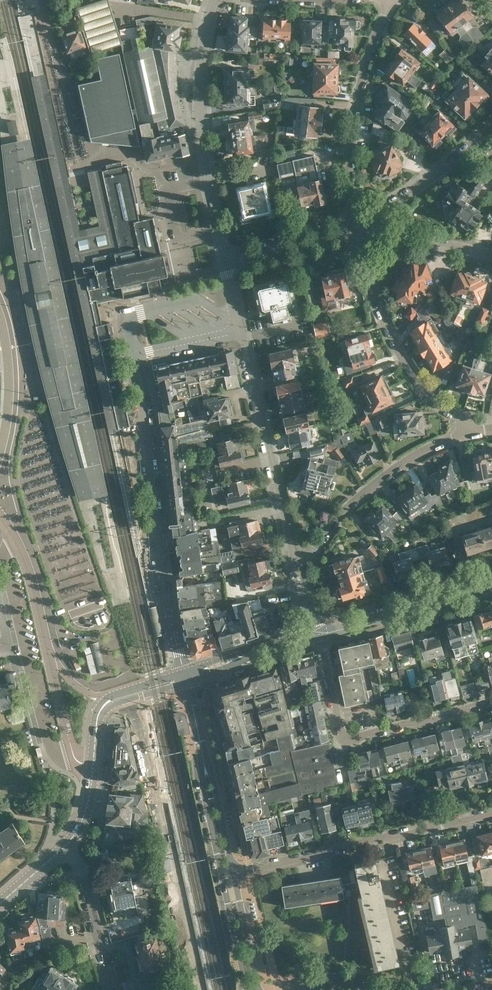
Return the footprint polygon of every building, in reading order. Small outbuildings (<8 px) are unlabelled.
[(121,41),(108,0),(102,0),(76,8),(91,54),(122,44),(121,41)] [(445,4),(474,42),(477,40),(483,35),(476,27),(472,26),(472,27),(466,20),(471,16),(460,0),(459,0),(458,0),(450,0),(445,4)] [(481,5),(491,19),(491,6),(488,0),(481,5)] [(445,4),(435,12),(438,16),(437,16),(452,36),(457,32),(460,36),(459,41),(465,49),(472,44),(474,42),(445,4)] [(152,23),(150,16),(136,20),(137,26),(152,23)] [(246,27),(246,18),(230,17),(229,26),(228,35),(247,37),(247,38),(257,38),(258,28),(246,27)] [(258,39),(276,40),(277,19),(276,19),(275,18),(272,17),(271,19),(267,19),(264,19),(264,31),(259,31),(258,39)] [(276,40),(285,40),(289,41),(290,21),(286,20),(284,20),(284,18),(280,18),(279,19),(277,19),(276,40)] [(328,31),(354,32),(354,30),(355,30),(355,29),(359,29),(360,27),(360,24),(359,22),(355,22),(355,20),(345,19),(345,18),(335,18),(335,20),(329,20),(329,27),(328,31)] [(320,43),(321,21),(303,20),(303,23),(300,24),(300,28),(302,29),(301,42),(311,43),(310,48),(317,48),(317,43),(320,43)] [(158,23),(154,45),(154,46),(175,50),(176,47),(176,45),(179,46),(180,37),(177,36),(179,26),(158,23)] [(418,28),(413,24),(403,34),(421,51),(427,56),(437,46),(431,41),(424,34),(425,33),(418,27),(418,28)] [(485,34),(483,35),(477,40),(491,53),(491,28),(485,34)] [(68,51),(85,46),(80,29),(63,34),(68,51)] [(328,33),(328,35),(328,36),(328,38),(333,39),(334,39),(334,44),(342,44),(342,46),(344,46),(343,49),(345,51),(350,51),(351,50),(351,46),(352,46),(353,32),(354,32),(328,31),(328,33)] [(247,37),(228,35),(227,35),(226,44),(227,44),(227,50),(246,52),(247,38),(247,37)] [(143,48),(140,37),(121,41),(122,44),(139,124),(153,120),(168,117),(170,126),(184,123),(180,105),(179,101),(178,97),(178,93),(177,89),(176,85),(176,78),(175,75),(175,72),(175,68),(175,64),(175,60),(175,58),(175,55),(175,54),(175,50),(154,46),(154,45),(143,48)] [(474,42),(472,44),(475,47),(486,57),(481,63),(491,73),(491,53),(477,40),(474,42)] [(397,57),(395,60),(412,73),(420,62),(401,48),(395,56),(397,57)] [(447,50),(441,55),(448,64),(454,58),(447,50)] [(101,80),(78,85),(91,143),(105,144),(140,147),(119,53),(96,59),(101,80)] [(312,71),(312,78),(337,79),(337,73),(339,73),(340,71),(340,67),(339,65),(337,65),(337,64),(327,64),(327,58),(314,57),(314,71),(312,71)] [(421,80),(411,73),(412,73),(395,60),(386,72),(393,78),(394,77),(404,84),(407,80),(416,87),(421,80)] [(255,76),(254,69),(234,70),(234,67),(230,67),(230,70),(225,70),(225,79),(223,80),(223,83),(225,85),(225,86),(248,85),(248,76),(255,76)] [(453,84),(457,88),(474,105),(481,99),(483,102),(488,97),(480,88),(482,86),(478,81),(475,84),(468,77),(467,77),(462,72),(457,77),(458,78),(453,84)] [(118,431),(118,429),(88,290),(87,290),(85,279),(85,278),(84,273),(83,273),(82,268),(88,267),(93,266),(92,258),(112,254),(119,252),(102,170),(101,169),(87,172),(99,226),(81,230),(79,230),(45,74),(31,77),(109,433),(118,431)] [(312,78),(312,79),(311,84),(313,84),(313,92),(314,92),(313,96),(320,96),(320,92),(336,93),(336,92),(338,92),(339,90),(339,88),(338,85),(336,85),(337,79),(312,78)] [(429,86),(434,89),(438,83),(434,79),(429,86)] [(249,95),(248,85),(225,86),(225,88),(224,89),(224,92),(225,94),(226,102),(231,102),(231,105),(235,105),(235,102),(240,101),(240,105),(255,105),(255,95),(249,95)] [(375,101),(376,101),(375,102),(375,103),(375,104),(375,105),(375,106),(376,107),(377,108),(372,114),(397,132),(405,121),(402,119),(405,115),(406,116),(411,110),(409,110),(411,108),(410,103),(386,86),(383,90),(381,89),(376,96),(378,97),(375,101)] [(457,88),(450,95),(445,90),(441,94),(446,100),(466,119),(471,114),(468,112),(474,105),(457,88)] [(442,104),(438,100),(434,97),(432,94),(427,99),(438,109),(442,104)] [(281,97),(263,100),(265,110),(279,108),(281,97)] [(324,122),(325,113),(323,113),(323,108),(315,107),(316,98),(281,97),(280,105),(279,108),(289,110),(297,111),(296,118),(324,122)] [(423,115),(443,136),(447,132),(449,134),(455,128),(452,126),(453,125),(438,110),(432,116),(428,111),(423,115)] [(262,118),(262,111),(261,111),(248,113),(249,123),(253,123),(253,120),(262,118)] [(423,115),(419,111),(415,117),(419,122),(419,121),(423,125),(417,131),(432,146),(432,145),(435,148),(441,142),(439,139),(443,136),(423,115)] [(168,117),(153,120),(161,157),(175,154),(176,154),(170,126),(168,117)] [(287,126),(286,127),(286,132),(294,133),(316,137),(317,131),(323,131),(324,122),(296,118),(295,128),(287,126)] [(153,120),(139,124),(147,160),(161,157),(153,120)] [(227,139),(250,136),(248,120),(229,123),(230,130),(226,131),(227,139)] [(11,134),(17,133),(15,121),(9,123),(11,134)] [(184,123),(170,126),(176,154),(175,154),(176,157),(189,154),(185,136),(187,135),(184,123)] [(373,123),(371,132),(374,133),(387,140),(388,137),(392,139),(395,134),(378,125),(373,123)] [(253,152),(250,136),(227,139),(228,148),(233,147),(234,154),(253,152)] [(68,471),(78,499),(85,498),(99,495),(107,493),(71,331),(58,271),(30,139),(1,145),(9,205),(13,235),(19,278),(32,339),(38,363),(47,400),(52,418),(68,471)] [(396,171),(398,170),(396,166),(401,164),(392,144),(372,154),(374,159),(371,160),(372,161),(371,165),(372,167),(375,168),(376,170),(377,169),(379,175),(383,176),(388,174),(388,175),(390,174),(393,174),(396,173),(396,171)] [(259,158),(275,154),(275,148),(258,150),(259,158)] [(323,203),(323,202),(324,201),(324,200),(327,199),(329,197),(328,191),(325,190),(322,191),(319,179),(313,154),(292,160),(283,162),(281,153),(275,154),(277,164),(276,164),(279,178),(295,174),(302,206),(315,203),(316,205),(318,206),(322,205),(323,203)] [(88,290),(118,429),(129,427),(107,323),(102,325),(97,303),(123,298),(123,299),(138,296),(149,294),(149,291),(162,288),(160,279),(167,277),(166,273),(165,266),(163,257),(162,255),(161,255),(153,217),(139,220),(128,165),(123,166),(122,161),(105,165),(106,170),(102,170),(119,252),(112,254),(92,258),(93,266),(88,267),(82,268),(83,273),(84,273),(85,278),(85,279),(87,290),(88,290)] [(460,186),(459,185),(456,183),(450,191),(448,190),(447,192),(445,191),(443,195),(444,196),(442,199),(445,216),(448,218),(448,221),(450,222),(453,221),(455,223),(456,220),(459,222),(459,225),(462,227),(464,226),(467,228),(468,226),(471,229),(481,215),(478,213),(479,211),(466,201),(468,199),(470,201),(484,182),(470,172),(460,186)] [(254,184),(253,181),(246,182),(247,185),(236,188),(243,219),(272,212),(265,181),(254,184)] [(490,201),(484,217),(491,220),(491,217),(491,202),(490,201)] [(416,264),(413,261),(408,267),(404,267),(402,270),(404,273),(402,274),(418,288),(424,293),(429,286),(427,285),(432,283),(430,277),(425,264),(422,265),(421,264),(417,262),(416,264)] [(328,300),(335,298),(348,295),(348,293),(344,271),(334,274),(322,277),(327,298),(328,300)] [(466,293),(473,275),(464,272),(463,274),(458,272),(456,277),(455,277),(451,287),(452,287),(450,293),(456,295),(455,296),(464,300),(466,293)] [(418,288),(402,274),(401,275),(397,275),(395,278),(396,282),(391,288),(394,290),(393,291),(395,296),(397,296),(396,300),(411,302),(416,302),(417,297),(414,294),(418,288)] [(473,275),(466,293),(464,300),(472,303),(473,301),(478,303),(480,298),(481,298),(485,288),(484,288),(486,282),(480,280),(481,278),(473,275)] [(274,323),(290,319),(287,308),(296,306),(290,278),(253,286),(260,315),(271,312),(274,323)] [(426,294),(430,298),(434,301),(438,297),(429,290),(426,294)] [(419,303),(414,309),(418,311),(422,306),(419,303)] [(411,321),(418,312),(418,311),(414,309),(412,307),(404,316),(411,321)] [(482,324),(489,310),(483,307),(476,322),(482,324)] [(421,311),(414,318),(417,322),(428,316),(424,309),(421,311)] [(454,321),(458,314),(452,311),(449,318),(454,321)] [(459,323),(462,316),(458,314),(454,321),(459,323)] [(439,332),(434,324),(431,319),(425,322),(424,321),(411,329),(411,330),(409,331),(417,344),(416,345),(417,345),(435,334),(439,332)] [(316,338),(332,335),(329,325),(328,321),(313,324),(315,332),(316,338)] [(457,327),(457,326),(453,323),(447,327),(450,331),(457,327)] [(316,338),(315,332),(305,334),(307,340),(316,338)] [(349,353),(370,348),(368,339),(370,338),(369,334),(366,334),(366,333),(345,339),(346,340),(340,342),(341,347),(347,345),(349,353)] [(443,347),(435,334),(417,345),(425,358),(443,347)] [(317,344),(316,338),(307,340),(296,343),(297,349),(317,344)] [(445,346),(443,347),(425,358),(425,359),(426,358),(433,370),(435,369),(435,370),(449,362),(448,361),(450,359),(447,354),(449,353),(445,346)] [(372,355),(370,348),(349,353),(351,361),(346,363),(348,372),(355,370),(354,367),(374,361),(373,360),(376,359),(375,354),(372,355)] [(299,361),(297,355),(292,356),(290,349),(269,354),(269,355),(267,357),(268,362),(271,363),(272,367),(299,361)] [(224,375),(226,383),(227,389),(240,386),(232,351),(224,353),(223,351),(219,352),(219,355),(220,355),(224,375)] [(221,383),(226,383),(224,375),(220,355),(219,355),(207,358),(212,378),(220,376),(221,383)] [(200,388),(202,396),(209,394),(209,393),(210,393),(215,392),(212,378),(207,358),(195,360),(201,388),(200,388)] [(464,389),(469,391),(480,360),(474,358),(473,363),(473,364),(472,367),(462,364),(455,385),(457,385),(455,390),(463,392),(464,389)] [(198,397),(202,396),(200,388),(201,388),(195,360),(183,363),(188,387),(190,399),(198,397)] [(480,360),(470,391),(475,393),(474,396),(481,398),(483,394),(484,394),(488,382),(491,384),(491,379),(489,378),(490,374),(483,371),(486,362),(480,360)] [(299,361),(272,367),(273,371),(270,373),(272,378),(275,379),(289,376),(289,379),(297,378),(296,375),(302,373),(299,361)] [(179,382),(180,388),(188,387),(183,363),(168,366),(171,383),(179,382)] [(175,390),(180,388),(179,382),(171,383),(168,366),(155,368),(160,391),(173,388),(175,390)] [(454,368),(447,366),(443,378),(448,381),(454,368)] [(364,399),(389,387),(383,375),(358,387),(364,399)] [(353,376),(343,381),(342,381),(345,388),(356,383),(353,376)] [(297,378),(289,379),(290,383),(276,386),(277,387),(274,389),(275,393),(278,394),(279,399),(305,393),(304,387),(299,388),(297,378)] [(171,403),(172,403),(185,400),(190,399),(188,387),(180,388),(175,390),(173,388),(160,391),(163,405),(171,403)] [(366,405),(365,406),(362,407),(365,414),(368,413),(395,400),(389,387),(364,399),(366,405)] [(307,398),(305,393),(279,399),(280,404),(278,406),(279,410),(282,411),(282,412),(303,407),(303,406),(310,405),(308,398),(307,398)] [(201,410),(199,401),(198,397),(190,399),(185,400),(190,422),(207,419),(205,409),(201,410)] [(208,421),(209,421),(219,418),(221,426),(231,424),(229,416),(233,415),(232,415),(234,413),(233,407),(231,406),(230,406),(228,398),(218,400),(217,397),(203,400),(205,409),(207,419),(208,421)] [(175,424),(174,419),(172,403),(171,403),(163,405),(164,410),(158,411),(159,426),(175,424)] [(395,412),(396,424),(393,424),(394,434),(422,431),(422,429),(424,429),(424,422),(421,423),(420,412),(404,413),(404,412),(395,412)] [(287,431),(308,426),(305,413),(284,418),(284,419),(281,421),(282,426),(286,427),(287,431)] [(359,424),(369,420),(367,414),(357,419),(359,424)] [(378,434),(390,429),(385,420),(387,419),(385,414),(372,419),(378,434)] [(182,424),(180,418),(174,419),(175,424),(159,426),(160,429),(162,429),(164,445),(162,445),(165,477),(180,476),(181,489),(192,487),(188,444),(191,443),(213,439),(209,421),(208,421),(207,419),(190,422),(182,424)] [(371,419),(366,422),(372,436),(377,434),(371,419)] [(308,426),(287,431),(289,440),(286,442),(287,446),(290,447),(306,444),(307,448),(313,447),(308,426)] [(340,435),(342,440),(344,444),(354,440),(351,432),(347,433),(340,435)] [(188,444),(188,450),(210,445),(210,447),(217,446),(219,454),(212,455),(215,469),(231,465),(231,463),(242,461),(241,460),(242,460),(244,457),(243,453),(241,452),(238,453),(237,448),(240,447),(241,445),(240,441),(239,440),(235,440),(233,440),(232,435),(213,439),(191,443),(188,444)] [(345,449),(344,444),(342,440),(341,440),(334,442),(328,443),(328,444),(338,447),(341,450),(345,449)] [(359,466),(380,457),(373,442),(349,452),(351,458),(355,456),(359,466)] [(324,458),(326,450),(328,444),(328,443),(307,448),(306,449),(308,458),(310,458),(308,468),(307,467),(306,474),(302,474),(301,481),(304,482),(302,488),(301,488),(300,493),(312,496),(315,494),(321,470),(324,458)] [(345,456),(341,450),(338,447),(328,444),(326,450),(332,452),(339,460),(345,456)] [(489,449),(481,451),(482,454),(477,455),(477,456),(473,457),(474,462),(472,463),(474,473),(472,474),(473,481),(478,480),(478,481),(486,480),(486,481),(491,480),(491,463),(489,449)] [(333,489),(335,481),(332,481),(336,463),(337,461),(324,458),(321,470),(315,494),(316,497),(329,500),(331,492),(329,492),(330,488),(333,489)] [(458,485),(458,483),(448,461),(437,465),(439,470),(448,489),(449,489),(452,498),(456,496),(452,488),(458,485)] [(448,489),(439,470),(428,475),(437,493),(431,496),(437,507),(443,504),(438,494),(445,491),(449,500),(452,498),(449,489),(448,489)] [(180,476),(165,477),(167,497),(182,495),(181,489),(180,476)] [(250,481),(248,480),(245,481),(245,480),(228,484),(227,480),(213,484),(214,487),(211,488),(215,503),(228,500),(229,507),(250,502),(248,493),(246,493),(245,489),(247,489),(249,488),(251,486),(250,481)] [(458,483),(458,485),(461,494),(464,493),(466,492),(464,481),(458,483)] [(406,491),(420,513),(435,503),(430,493),(424,497),(416,484),(406,491)] [(411,520),(420,513),(406,491),(396,498),(402,507),(397,511),(403,519),(408,515),(411,520)] [(167,497),(169,516),(184,514),(185,532),(198,530),(196,507),(183,508),(182,495),(167,497)] [(489,514),(490,511),(491,499),(482,504),(484,512),(489,514)] [(392,516),(383,506),(374,514),(388,530),(388,529),(392,534),(396,531),(396,529),(395,528),(399,524),(397,522),(402,518),(396,512),(392,516)] [(388,530),(374,514),(371,510),(362,518),(371,528),(368,530),(373,535),(376,533),(379,537),(384,533),(387,536),(388,536),(395,543),(399,541),(392,534),(388,529),(388,530)] [(173,537),(186,534),(185,532),(184,514),(169,516),(170,523),(171,523),(173,537)] [(246,523),(244,518),(229,522),(230,526),(227,527),(232,548),(261,541),(261,540),(262,540),(264,537),(263,534),(259,532),(257,532),(256,530),(258,529),(259,526),(258,522),(255,520),(246,523)] [(477,550),(491,546),(491,526),(461,535),(467,553),(477,550)] [(212,542),(212,541),(211,536),(210,528),(198,530),(186,534),(173,537),(174,544),(176,545),(176,549),(212,542)] [(178,575),(220,569),(219,564),(220,564),(220,562),(222,562),(218,540),(212,541),(212,542),(176,549),(174,549),(175,552),(169,553),(172,573),(177,573),(178,575)] [(372,556),(377,551),(371,544),(365,550),(372,556)] [(416,547),(419,559),(428,556),(431,567),(434,566),(435,568),(437,569),(439,568),(440,565),(445,563),(446,565),(448,566),(451,565),(452,562),(452,560),(448,558),(447,559),(443,546),(428,551),(426,544),(416,547)] [(410,577),(411,574),(414,573),(411,561),(419,559),(416,547),(397,553),(399,559),(392,562),(396,574),(394,575),(393,577),(394,579),(397,581),(399,581),(401,578),(401,577),(406,575),(406,576),(408,578),(410,577)] [(233,551),(222,553),(223,564),(235,562),(233,551)] [(340,578),(363,572),(360,563),(364,562),(362,555),(351,558),(350,557),(347,558),(347,557),(343,558),(343,559),(340,560),(340,561),(338,560),(335,561),(335,562),(333,563),(334,564),(329,565),(331,572),(336,570),(336,572),(338,571),(340,578)] [(255,562),(254,558),(246,560),(246,558),(235,561),(236,561),(235,562),(223,564),(221,565),(224,578),(232,576),(231,572),(237,570),(242,570),(246,587),(251,585),(251,586),(262,584),(263,587),(265,589),(270,587),(271,585),(270,582),(271,581),(271,580),(272,579),(273,578),(272,573),(271,573),(269,573),(269,572),(267,572),(267,568),(268,568),(270,566),(269,561),(266,559),(255,562)] [(381,583),(387,581),(383,566),(374,568),(376,575),(378,574),(381,583)] [(177,587),(211,583),(222,582),(220,571),(203,574),(176,578),(177,587)] [(363,572),(340,578),(342,586),(340,586),(341,588),(336,589),(338,598),(344,596),(344,598),(356,594),(357,596),(363,594),(364,595),(370,594),(368,588),(369,588),(366,579),(361,580),(359,573),(363,572)] [(178,598),(212,593),(224,592),(222,582),(211,583),(177,587),(178,598)] [(179,608),(226,601),(224,592),(212,593),(178,598),(179,607),(179,608)] [(261,604),(259,598),(248,600),(248,599),(231,602),(234,611),(237,610),(240,621),(245,638),(258,635),(251,612),(262,609),(261,604)] [(263,611),(269,631),(270,631),(269,630),(278,627),(279,627),(279,626),(280,626),(280,625),(281,625),(281,624),(281,623),(281,622),(280,619),(283,619),(278,603),(269,606),(270,609),(263,611)] [(135,634),(135,633),(127,635),(128,636),(98,642),(91,644),(98,673),(102,672),(105,671),(100,648),(155,636),(163,635),(156,606),(153,607),(149,608),(154,630),(135,634)] [(202,616),(208,615),(205,606),(179,610),(181,619),(202,616)] [(222,617),(220,611),(220,609),(220,606),(208,608),(213,620),(222,648),(234,645),(225,616),(222,617)] [(491,607),(490,606),(486,607),(485,609),(486,612),(474,615),(479,633),(490,630),(491,633),(491,608),(491,607)] [(230,621),(226,609),(220,611),(222,617),(225,616),(234,645),(246,641),(245,638),(240,621),(237,621),(236,619),(233,620),(234,622),(233,622),(233,620),(230,621)] [(269,631),(263,611),(262,609),(251,612),(258,635),(269,631)] [(208,615),(202,616),(181,619),(185,632),(211,625),(208,615)] [(457,622),(467,655),(473,653),(471,646),(477,644),(476,640),(475,640),(469,620),(467,621),(467,619),(466,619),(462,620),(462,621),(462,622),(460,623),(460,621),(457,622)] [(447,627),(456,658),(467,655),(457,622),(454,623),(455,624),(453,625),(453,624),(451,623),(448,624),(447,626),(448,626),(447,627)] [(207,635),(213,633),(211,625),(185,632),(187,641),(207,635)] [(397,655),(410,652),(408,647),(414,645),(409,628),(391,633),(397,655)] [(213,633),(207,635),(187,641),(191,655),(195,657),(209,652),(211,649),(210,648),(217,647),(213,633)] [(376,669),(390,666),(388,655),(390,652),(388,647),(387,646),(386,646),(383,633),(369,637),(370,641),(374,658),(376,669)] [(444,641),(442,634),(438,635),(427,638),(426,636),(423,635),(420,636),(419,639),(419,640),(418,641),(424,659),(435,656),(436,659),(444,657),(443,654),(443,652),(449,650),(446,640),(444,641)] [(369,641),(369,640),(338,647),(342,664),(338,665),(340,674),(338,674),(345,705),(367,701),(359,665),(374,662),(373,658),(374,658),(370,641),(369,641)] [(317,677),(316,672),(312,655),(302,658),(308,684),(308,683),(313,682),(312,678),(317,677)] [(400,677),(406,676),(401,656),(396,658),(398,666),(400,677)] [(308,684),(302,658),(292,661),(296,678),(300,677),(303,688),(309,687),(308,684),(308,683),(308,684)] [(297,687),(295,678),(296,678),(292,661),(283,663),(283,665),(280,666),(284,681),(285,681),(285,683),(287,683),(288,687),(285,688),(287,694),(290,693),(289,690),(293,688),(293,689),(297,687)] [(276,738),(277,738),(293,733),(291,726),(292,726),(288,707),(286,698),(284,691),(276,666),(250,675),(256,693),(255,693),(256,698),(255,698),(266,734),(265,734),(267,740),(276,737),(276,738)] [(368,667),(375,699),(381,698),(374,666),(368,667)] [(385,681),(386,685),(386,687),(397,684),(396,679),(400,678),(400,677),(398,666),(390,667),(391,673),(389,674),(389,673),(377,676),(379,683),(385,681)] [(443,677),(448,696),(451,695),(452,699),(459,697),(458,693),(459,693),(455,677),(449,679),(448,677),(451,676),(449,670),(441,672),(443,677)] [(3,673),(5,683),(0,684),(0,707),(11,704),(7,686),(16,684),(13,671),(3,673)] [(217,685),(216,687),(214,692),(216,698),(212,699),(213,704),(235,697),(244,694),(244,696),(245,696),(246,698),(254,696),(253,693),(255,693),(256,693),(250,675),(227,682),(217,685)] [(448,696),(443,677),(437,679),(436,675),(428,677),(430,683),(428,683),(434,703),(441,701),(440,698),(447,696),(448,696)] [(487,679),(475,682),(477,689),(489,686),(487,679)] [(316,681),(313,682),(308,683),(308,684),(312,700),(320,698),(316,681)] [(477,696),(474,686),(462,690),(464,697),(473,695),(473,697),(477,696)] [(403,691),(384,695),(388,712),(394,711),(394,712),(400,710),(400,709),(406,708),(403,691)] [(235,697),(213,704),(215,704),(217,712),(246,703),(245,700),(237,702),(235,697)] [(300,716),(323,710),(321,701),(305,705),(306,709),(299,710),(300,716)] [(251,702),(246,703),(217,712),(220,722),(241,716),(241,715),(240,711),(253,707),(251,702)] [(309,723),(325,720),(323,710),(300,716),(301,720),(302,720),(302,721),(308,720),(309,723)] [(220,722),(223,731),(223,732),(254,722),(251,712),(241,715),(241,716),(220,722)] [(180,713),(175,714),(179,735),(188,733),(184,716),(180,713)] [(490,723),(489,719),(482,721),(482,720),(479,721),(485,746),(485,747),(488,746),(491,746),(489,737),(491,736),(491,722),(490,723)] [(304,735),(327,729),(325,720),(309,723),(310,727),(305,728),(306,730),(303,731),(304,735)] [(483,746),(485,746),(479,721),(476,722),(476,723),(469,724),(469,726),(465,727),(468,738),(468,737),(472,736),(473,741),(477,740),(478,746),(483,745),(483,746)] [(254,722),(223,731),(223,732),(226,741),(257,731),(254,722)] [(468,738),(465,727),(460,728),(460,727),(454,728),(453,727),(451,728),(455,746),(457,754),(461,753),(463,753),(462,750),(461,745),(464,744),(463,739),(468,738)] [(457,754),(455,746),(451,728),(448,729),(448,730),(442,732),(444,739),(439,740),(444,758),(453,755),(457,754)] [(141,789),(127,729),(126,729),(126,730),(125,730),(123,731),(121,730),(117,730),(116,733),(115,745),(114,745),(111,747),(108,782),(118,783),(118,791),(130,792),(141,789)] [(296,745),(303,743),(305,739),(308,739),(308,740),(312,739),(313,743),(329,739),(327,729),(304,735),(294,737),(296,745)] [(338,785),(337,778),(329,742),(297,749),(296,745),(294,737),(293,733),(277,738),(280,749),(269,752),(262,754),(229,763),(240,810),(267,803),(273,801),(285,798),(291,796),(297,795),(321,789),(338,785)] [(423,736),(427,755),(434,754),(433,751),(438,750),(434,733),(423,736)] [(226,741),(223,742),(226,751),(226,752),(258,743),(256,737),(249,740),(247,735),(226,741)] [(427,755),(423,736),(411,739),(415,756),(420,755),(421,757),(422,757),(424,763),(429,762),(427,755)] [(401,765),(402,769),(407,767),(406,764),(405,764),(405,761),(407,761),(406,758),(411,757),(407,741),(396,744),(401,765)] [(262,742),(258,743),(226,752),(229,763),(262,754),(269,752),(268,750),(266,751),(263,743),(262,743),(262,742)] [(400,763),(396,744),(384,747),(384,748),(381,749),(384,758),(387,757),(388,763),(393,762),(393,764),(400,763)] [(377,750),(377,749),(370,750),(370,749),(367,750),(373,773),(378,771),(377,766),(381,765),(380,759),(384,758),(381,749),(377,750)] [(368,777),(374,776),(373,774),(372,774),(372,773),(373,773),(367,750),(364,751),(364,752),(357,754),(361,770),(365,769),(366,774),(367,774),(368,777)] [(469,783),(472,782),(477,781),(478,786),(487,784),(486,779),(486,778),(482,759),(469,762),(468,758),(474,756),(473,751),(467,752),(463,753),(461,753),(469,783)] [(458,765),(435,770),(439,787),(450,785),(451,787),(469,783),(461,753),(457,754),(453,755),(454,762),(457,761),(458,765)] [(356,774),(355,769),(347,770),(350,782),(357,780),(356,775),(356,774)] [(374,776),(368,777),(370,783),(375,781),(381,779),(379,775),(374,776)] [(389,790),(392,805),(415,800),(412,785),(410,785),(409,780),(387,785),(388,790),(389,790)] [(322,797),(324,796),(333,794),(332,788),(321,791),(322,797)] [(107,808),(140,812),(143,812),(146,811),(142,794),(139,795),(130,794),(130,796),(110,794),(109,803),(108,803),(107,808)] [(335,801),(333,794),(324,796),(326,803),(335,801)] [(322,804),(321,797),(313,799),(321,832),(329,830),(330,834),(337,832),(336,828),(330,803),(322,804)] [(377,815),(373,797),(356,801),(357,804),(356,805),(361,827),(368,825),(369,823),(368,821),(373,820),(372,816),(377,815)] [(275,807),(287,804),(285,798),(273,801),(275,807)] [(243,823),(271,815),(277,814),(275,807),(273,801),(267,803),(240,810),(243,823)] [(361,827),(356,805),(342,808),(346,826),(351,825),(352,827),(354,828),(361,827)] [(140,812),(107,808),(107,812),(108,812),(107,828),(116,829),(117,829),(118,829),(119,828),(119,827),(120,827),(120,826),(121,825),(121,824),(121,823),(129,824),(128,826),(128,827),(129,827),(129,828),(129,829),(130,829),(130,830),(131,830),(133,831),(134,831),(135,830),(136,830),(137,829),(138,828),(138,827),(138,823),(147,824),(146,817),(139,816),(140,812)] [(309,809),(295,812),(301,839),(304,838),(305,842),(311,841),(313,838),(312,836),(313,835),(309,818),(311,817),(309,809)] [(301,839),(295,812),(280,816),(282,824),(284,824),(288,842),(289,841),(290,844),(292,845),(298,844),(297,840),(301,839)] [(277,814),(271,815),(243,823),(250,856),(252,857),(253,857),(270,853),(269,852),(277,850),(276,846),(284,844),(277,813),(277,814)] [(25,841),(12,824),(0,833),(0,858),(25,841)] [(139,839),(150,837),(148,831),(138,833),(139,839)] [(490,833),(478,836),(482,854),(491,851),(491,842),(490,833)] [(452,842),(456,862),(457,864),(466,862),(471,884),(477,882),(471,856),(468,857),(464,839),(452,842)] [(449,863),(456,862),(452,842),(439,845),(443,862),(448,861),(449,863)] [(424,872),(432,870),(431,865),(435,864),(431,847),(418,850),(422,867),(424,872)] [(424,872),(422,867),(418,850),(400,854),(404,871),(410,870),(415,869),(416,874),(424,872),(423,872),(424,872)] [(472,859),(474,870),(482,868),(479,858),(472,859)] [(376,860),(376,859),(354,865),(378,967),(399,962),(398,957),(394,958),(377,883),(381,882),(381,881),(379,872),(379,871),(375,872),(373,861),(376,860)] [(483,882),(489,880),(486,868),(480,869),(483,882)] [(119,879),(118,875),(115,873),(110,875),(109,877),(110,881),(109,881),(110,882),(108,882),(107,884),(108,888),(110,889),(112,889),(112,890),(110,890),(111,895),(141,888),(153,886),(151,876),(145,878),(131,881),(130,877),(119,879)] [(340,879),(282,888),(282,884),(281,884),(284,906),(286,906),(285,903),(343,894),(343,897),(344,897),(341,875),(340,875),(340,879)] [(411,898),(418,896),(414,876),(406,878),(411,898)] [(418,896),(411,898),(414,910),(431,906),(433,919),(445,917),(446,926),(442,927),(442,930),(440,930),(440,934),(428,936),(431,952),(446,950),(446,955),(457,953),(456,948),(471,945),(468,924),(476,923),(479,940),(487,939),(484,921),(482,922),(476,885),(459,888),(418,896)] [(142,894),(141,888),(111,895),(112,899),(114,899),(114,900),(112,901),(111,902),(112,906),(114,907),(115,907),(115,908),(116,908),(117,912),(119,913),(124,912),(125,910),(125,906),(135,904),(138,916),(150,914),(145,893),(142,894)] [(274,898),(281,897),(280,888),(272,889),(274,898)] [(61,903),(62,895),(47,893),(47,901),(40,900),(38,902),(37,915),(40,927),(44,944),(47,956),(60,953),(57,941),(53,942),(50,933),(51,927),(47,927),(47,925),(64,926),(66,903),(61,903)] [(22,917),(21,920),(19,921),(21,927),(25,947),(35,945),(33,938),(39,936),(35,917),(28,919),(26,916),(22,917)] [(170,941),(166,926),(138,935),(140,941),(136,942),(140,955),(136,956),(138,963),(142,962),(144,971),(167,964),(164,954),(160,955),(157,943),(162,942),(160,933),(162,932),(165,943),(168,942),(170,941)] [(9,928),(8,930),(6,931),(11,953),(21,951),(20,948),(25,947),(21,927),(14,929),(12,927),(9,928)] [(74,983),(63,977),(63,978),(51,971),(45,980),(39,976),(30,989),(70,989),(74,983)]
